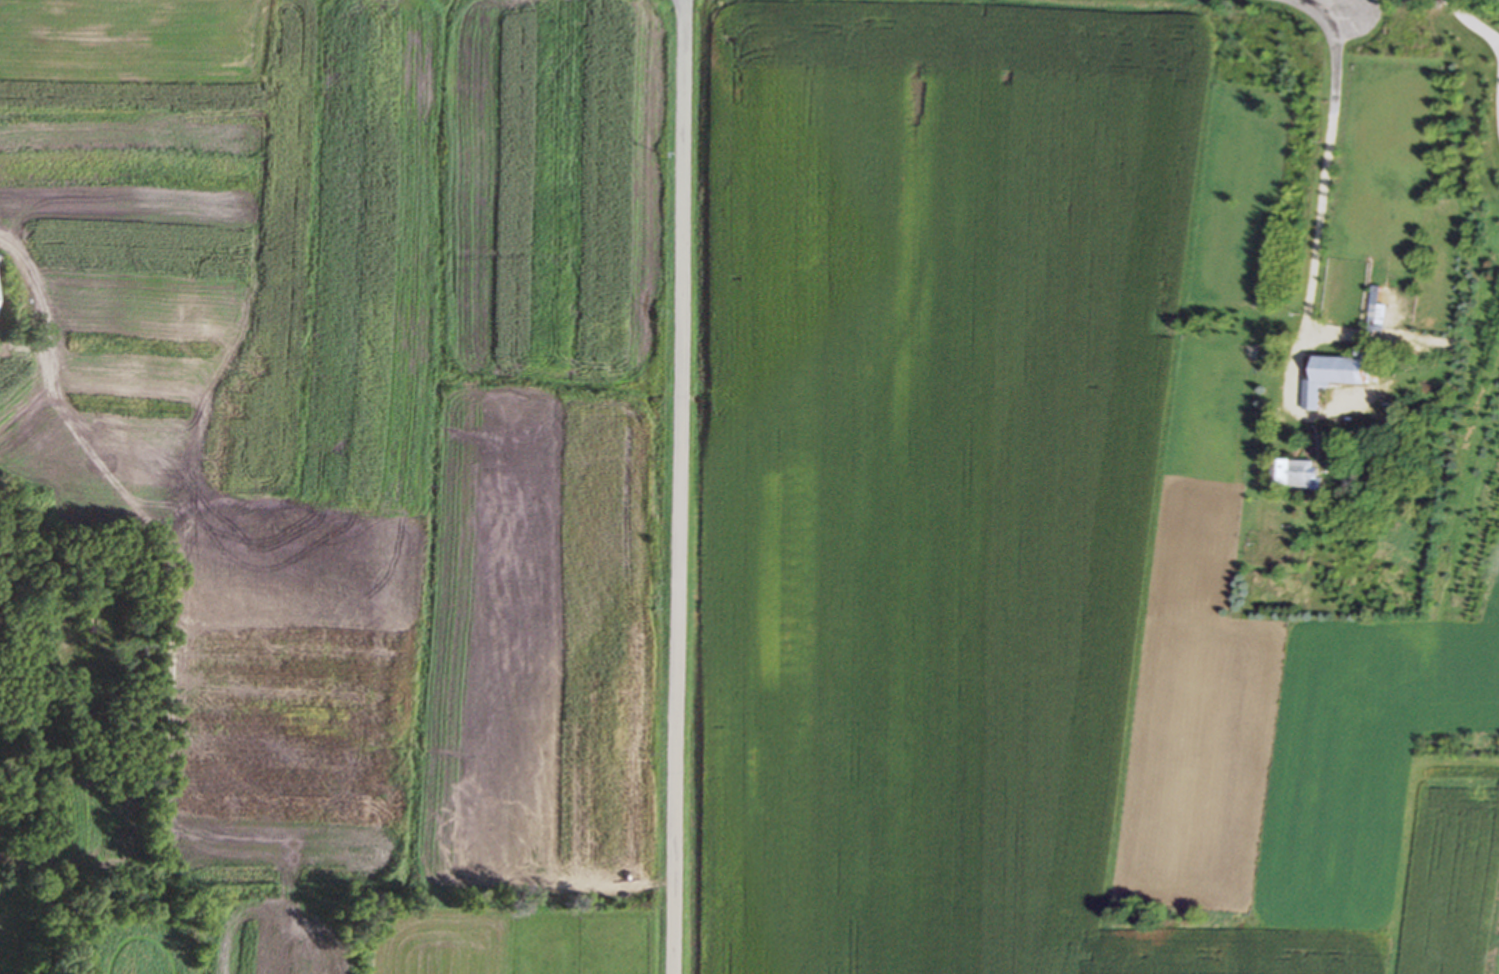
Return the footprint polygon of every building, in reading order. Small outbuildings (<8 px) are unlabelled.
[(1317,411),(1318,385),(1363,386),(1363,360),(1303,358),(1301,411),(1317,411)] [(1270,488),(1314,488),(1314,462),(1270,462),(1270,488)]
